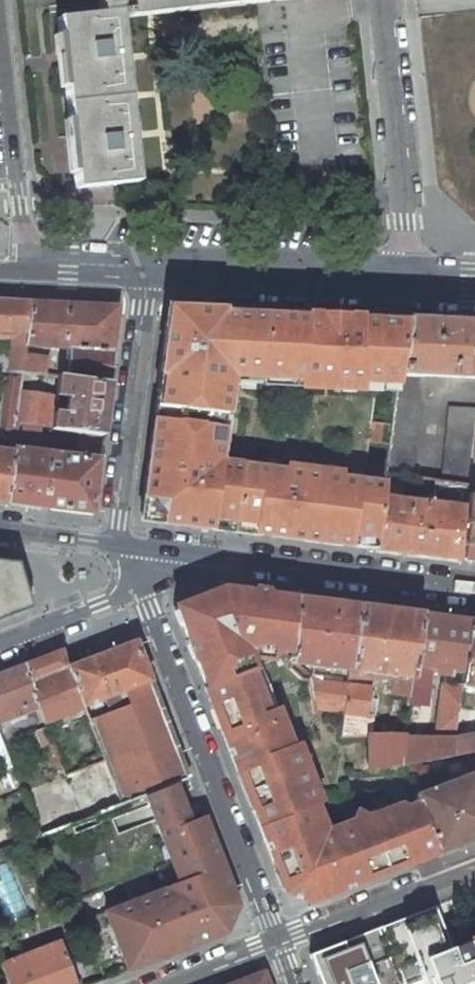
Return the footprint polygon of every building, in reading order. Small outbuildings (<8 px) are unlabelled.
[(106,12),(99,13),(56,18),(60,54),(70,53),(81,152),(71,153),(75,188),(117,184),(136,182),(118,16),(271,0),(105,0),(106,12)] [(99,9),(99,13),(106,12),(105,0),(98,0),(99,9)] [(0,301),(0,331),(12,332),(8,373),(22,371),(24,355),(25,345),(31,302),(0,301)] [(117,306),(31,302),(25,345),(72,347),(67,377),(108,383),(117,306)] [(260,316),(218,314),(219,311),(167,309),(154,407),(212,415),(222,416),(226,389),(222,383),(239,370),(244,370),(252,370),(281,371),(280,379),(379,383),(379,376),(397,377),(397,374),(404,323),(369,322),(369,318),(366,318),(360,318),(359,326),(349,325),(349,317),(347,317),(315,315),(304,315),(303,318),(260,316)] [(474,378),(474,323),(404,320),(404,323),(397,374),(423,375),(474,378)] [(24,355),(22,371),(43,374),(45,358),(24,355)] [(14,431),(15,423),(22,371),(8,373),(6,373),(0,420),(0,430),(14,431)] [(412,477),(423,375),(397,374),(397,377),(394,399),(388,451),(385,472),(412,477)] [(101,435),(108,383),(67,377),(59,376),(56,394),(68,396),(65,412),(54,410),(51,428),(79,432),(101,435)] [(154,409),(141,513),(152,521),(232,531),(241,467),(220,464),(216,459),(208,462),(210,446),(208,445),(212,415),(154,407),(154,409)] [(441,481),(469,486),(470,481),(472,461),(474,437),(474,408),(449,407),(441,481)] [(383,444),(386,423),(372,421),(370,442),(383,444)] [(14,431),(12,448),(35,451),(37,426),(15,423),(14,431)] [(5,503),(12,448),(14,431),(0,430),(0,502),(5,503)] [(79,432),(76,456),(98,459),(101,435),(79,432)] [(12,448),(5,503),(91,514),(98,459),(76,456),(35,451),(12,448)] [(378,550),(384,497),(382,497),(384,485),(341,479),(341,473),(284,466),(283,472),(241,467),(232,531),(378,550)] [(432,494),(468,499),(468,494),(469,486),(441,481),(434,480),(432,494)] [(468,494),(468,499),(467,507),(461,560),(474,562),(474,495),(468,494)] [(421,502),(384,497),(378,550),(461,560),(467,507),(428,503),(428,498),(421,497),(421,502)] [(30,608),(16,563),(0,561),(0,620),(30,608)] [(295,598),(220,588),(178,605),(186,625),(182,627),(192,653),(205,686),(254,667),(248,653),(272,645),(274,650),(291,653),(293,628),(295,598)] [(290,663),(350,671),(359,606),(295,598),(293,628),(291,653),(291,654),(290,663)] [(394,677),(411,679),(419,614),(359,606),(350,671),(394,677)] [(452,670),(463,672),(470,620),(419,614),(411,679),(408,697),(407,701),(425,704),(426,698),(428,698),(430,683),(431,673),(452,676),(452,670)] [(470,620),(463,672),(461,685),(474,687),(474,621),(470,620)] [(93,657),(131,643),(126,632),(88,646),(93,657)] [(93,657),(67,667),(83,707),(91,703),(93,708),(100,706),(98,701),(151,680),(136,641),(131,643),(93,657)] [(61,651),(22,666),(37,703),(44,722),(83,707),(67,667),(61,651)] [(307,896),(309,901),(334,892),(367,879),(368,879),(366,873),(383,867),(385,872),(421,859),(436,853),(418,803),(402,808),(401,806),(367,818),(358,814),(354,821),(326,832),(319,835),(315,823),(321,821),(316,805),(321,803),(300,748),(294,751),(292,745),(261,665),(254,667),(205,686),(211,704),(216,702),(227,729),(222,731),(238,772),(243,771),(257,807),(252,809),(265,841),(282,886),(287,884),(289,892),(302,898),(307,896)] [(0,673),(0,717),(7,714),(9,721),(25,715),(22,708),(37,703),(22,666),(0,673)] [(392,695),(408,697),(411,679),(394,677),(392,695)] [(307,679),(307,680),(313,710),(344,714),(348,684),(307,679)] [(369,687),(348,684),(344,714),(341,736),(369,735),(368,770),(400,765),(403,737),(403,735),(370,734),(372,715),(365,714),(369,687)] [(436,738),(454,738),(461,685),(442,685),(436,738)] [(104,760),(122,805),(146,795),(176,784),(189,779),(157,696),(89,722),(104,760)] [(227,729),(216,702),(211,704),(222,731),(227,729)] [(454,738),(452,755),(465,752),(474,751),(474,735),(454,738)] [(436,738),(403,737),(400,765),(405,764),(452,755),(454,738),(436,738)] [(300,748),(298,742),(292,745),(294,751),(300,748)] [(465,752),(472,769),(474,768),(474,751),(465,752)] [(104,760),(66,775),(83,819),(100,813),(122,805),(104,760)] [(257,807),(243,771),(238,772),(252,809),(257,807)] [(474,773),(415,796),(418,803),(436,853),(474,838),(474,777),(474,773)] [(66,775),(23,791),(33,817),(40,836),(67,825),(71,824),(83,819),(66,775)] [(180,883),(140,899),(167,956),(181,950),(227,933),(238,907),(203,818),(190,822),(176,784),(146,795),(156,821),(172,863),(180,883)] [(315,823),(319,835),(326,832),(321,821),(315,823)] [(104,853),(92,857),(96,869),(108,865),(104,853)] [(139,899),(78,922),(92,952),(98,965),(112,960),(110,953),(120,950),(127,971),(167,956),(140,899),(139,899)] [(434,907),(378,928),(398,979),(400,983),(474,983),(474,962),(467,942),(450,949),(434,907)] [(398,979),(378,928),(308,955),(320,983),(400,983),(398,979)] [(7,983),(73,983),(64,960),(58,943),(0,965),(0,967),(7,983)] [(231,983),(267,983),(263,972),(231,983)]
